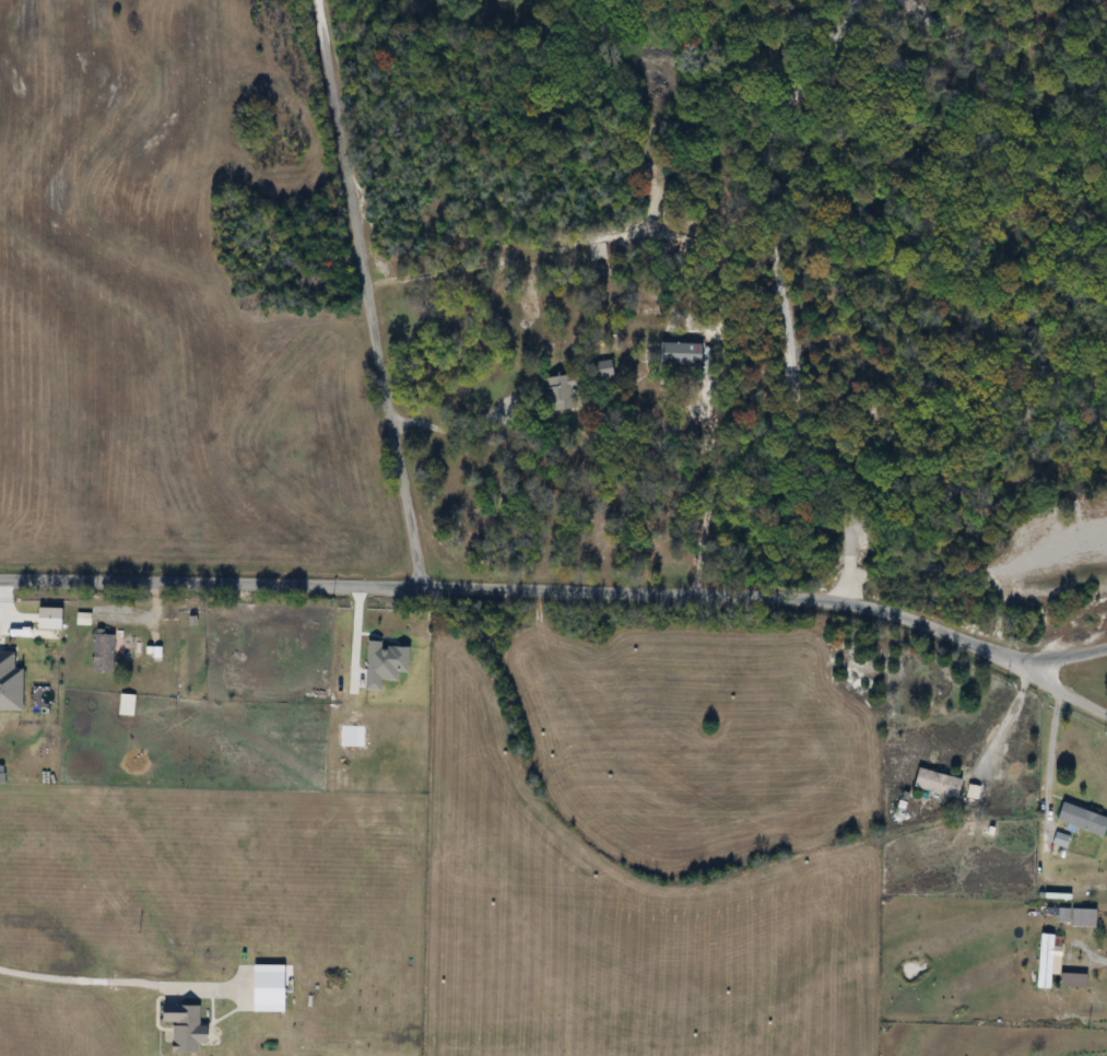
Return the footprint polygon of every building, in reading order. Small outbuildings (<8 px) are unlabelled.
[(515,270),(521,321),(536,319),(531,268),(515,270)] [(702,365),(703,345),(666,344),(665,364),(702,365)] [(574,392),(581,391),(578,374),(543,380),(548,403),(554,402),(556,413),(577,409),(574,392)] [(37,607),(62,608),(61,630),(36,629),(37,607)] [(116,673),(116,635),(96,635),(96,673),(116,673)] [(966,782),(920,768),(914,787),(960,802),(966,782)] [(1106,838),(1106,817),(1063,804),(1057,823),(1106,838)]
